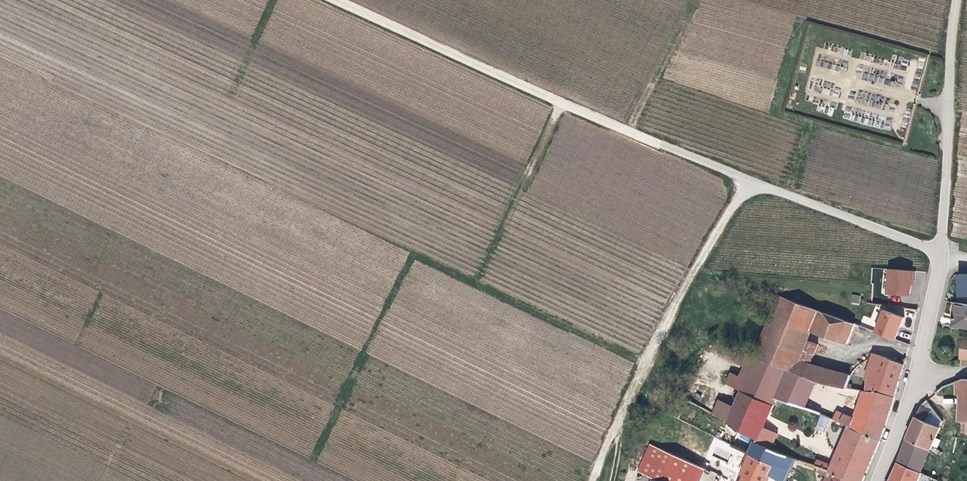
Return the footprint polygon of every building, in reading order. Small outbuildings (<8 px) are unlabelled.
[(881,294),(911,298),(914,271),(884,268),(881,294)] [(957,274),(957,295),(966,296),(966,274),(957,274)] [(752,357),(792,372),(796,361),(800,350),(804,341),(808,331),(845,345),(853,325),(777,296),(752,357)] [(865,308),(865,305),(866,300),(859,299),(857,306),(863,307),(865,308)] [(953,303),(950,327),(966,330),(966,306),(953,303)] [(873,332),(893,340),(901,317),(881,310),(873,332)] [(957,339),(957,359),(966,359),(966,339),(957,339)] [(800,350),(812,355),(815,346),(804,341),(800,350)] [(796,361),(808,364),(812,355),(800,350),(796,361)] [(723,384),(738,391),(752,357),(737,351),(723,384)] [(870,358),(871,354),(870,353),(862,376),(866,378),(867,379),(875,360),(870,358)] [(874,391),(892,397),(902,364),(871,354),(870,358),(875,360),(867,379),(866,378),(864,391),(874,391)] [(767,397),(774,399),(803,407),(813,380),(792,372),(752,357),(738,391),(765,403),(767,397)] [(845,387),(846,383),(848,375),(842,373),(808,364),(796,361),(792,372),(813,380),(823,383),(845,387)] [(953,382),(952,394),(956,395),(955,420),(965,421),(965,432),(966,432),(966,380),(960,380),(953,382)] [(855,415),(882,427),(892,397),(874,391),(864,391),(862,390),(851,418),(853,419),(855,415)] [(737,430),(755,440),(774,399),(767,397),(765,403),(738,391),(731,408),(725,423),(737,430)] [(920,404),(905,440),(929,449),(941,418),(924,400),(920,404)] [(709,415),(725,423),(731,408),(715,401),(709,415)] [(832,419),(841,423),(843,415),(834,411),(832,419)] [(841,423),(847,425),(879,439),(882,427),(855,415),(853,419),(851,418),(843,415),(841,423)] [(836,452),(867,466),(871,456),(868,454),(871,446),(875,448),(879,439),(847,425),(836,452)] [(777,480),(784,480),(792,460),(778,455),(753,443),(755,440),(737,430),(729,446),(747,455),(748,454),(772,467),(768,476),(777,480)] [(727,461),(734,450),(719,440),(712,451),(727,461)] [(905,440),(896,462),(916,471),(923,452),(927,453),(929,449),(905,440)] [(704,471),(649,445),(637,472),(651,480),(654,480),(700,480),(704,471)] [(832,462),(863,474),(867,466),(836,452),(832,462)] [(920,472),(939,480),(941,480),(943,476),(947,477),(949,471),(948,470),(950,463),(927,453),(923,452),(916,471),(920,472)] [(768,476),(772,467),(748,454),(747,455),(738,475),(741,477),(739,480),(766,480),(768,476)] [(849,480),(860,480),(863,474),(832,462),(830,466),(816,461),(813,467),(818,469),(827,472),(832,474),(849,480)] [(889,480),(892,480),(916,480),(920,472),(916,471),(896,462),(889,480)] [(824,480),(849,480),(832,474),(827,472),(826,476),(824,480)]
